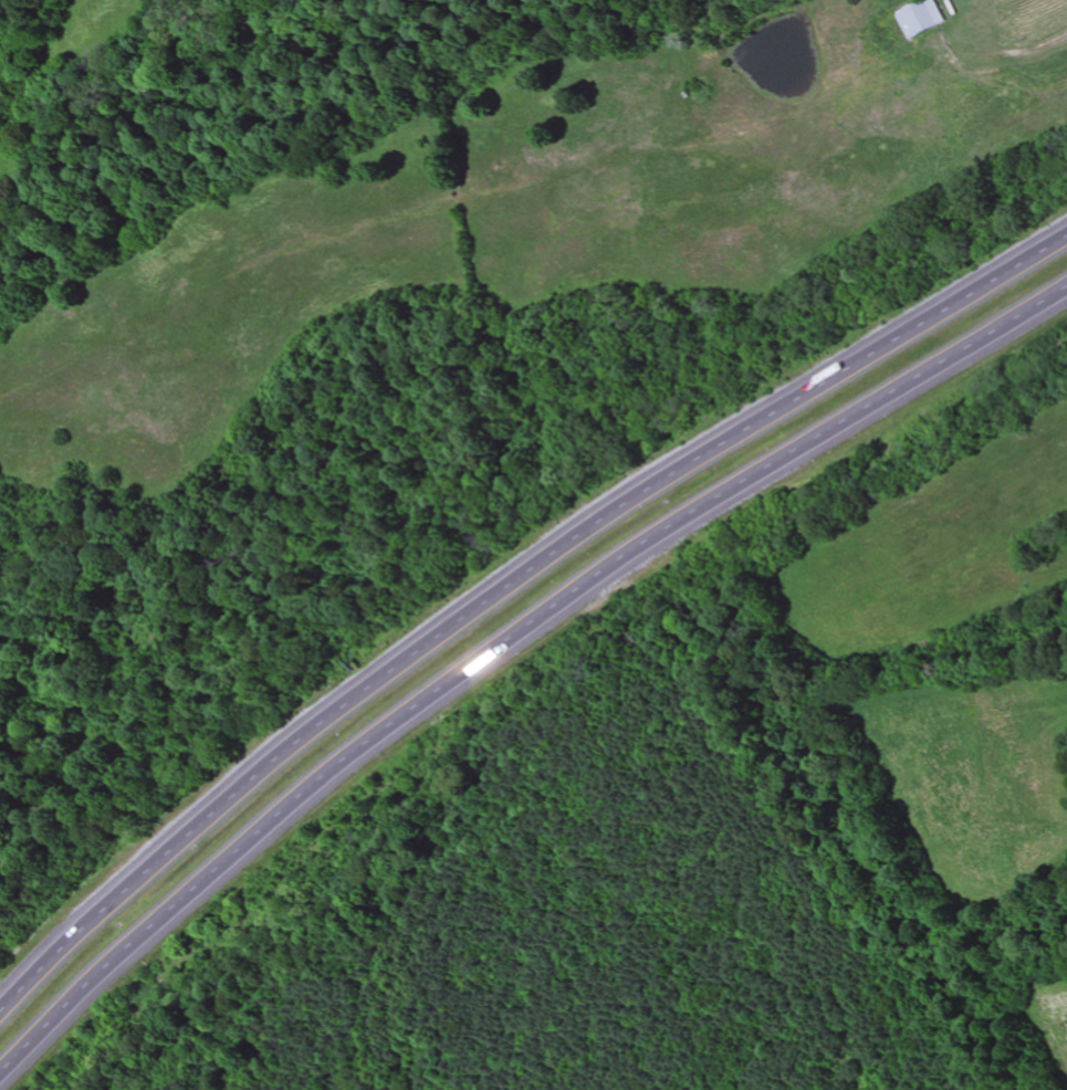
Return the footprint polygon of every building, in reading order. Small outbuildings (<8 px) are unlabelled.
[(934,0),(924,0),(896,14),(910,41),(946,23),(934,0)]
